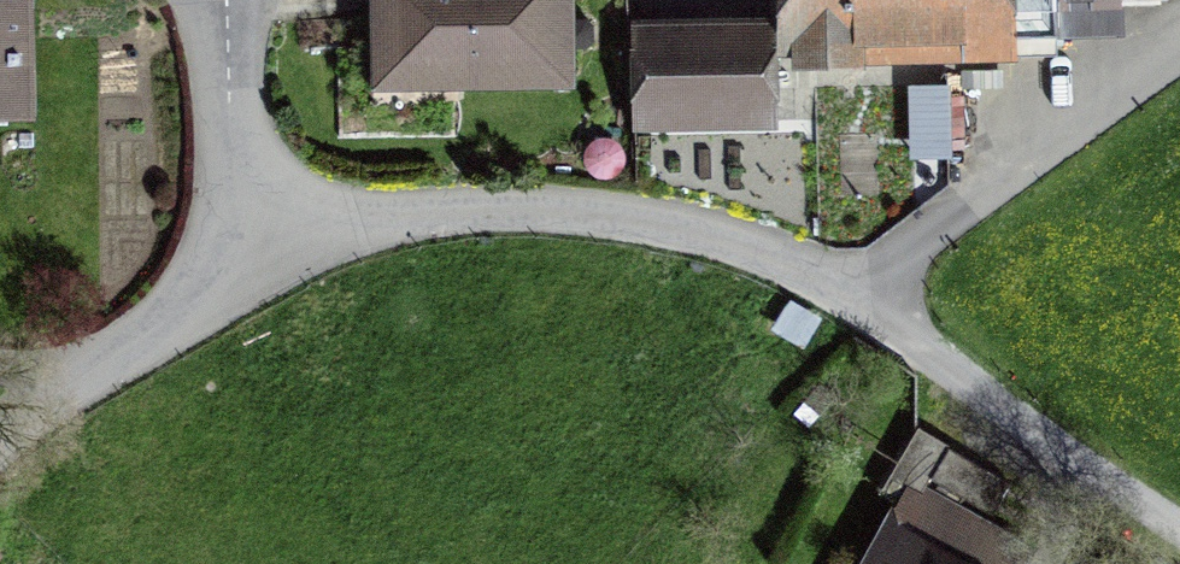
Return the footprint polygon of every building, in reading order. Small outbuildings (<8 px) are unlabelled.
[(367,102),(567,103),(567,0),(367,0),(367,102)] [(774,36),(775,75),(999,70),(1055,69),(1054,27),(1118,26),(1118,11),(1118,0),(773,0),(774,36)] [(1176,0),(1118,0),(1118,11),(1176,12),(1176,0)] [(0,9),(0,130),(33,130),(33,9),(0,9)] [(774,36),(633,38),(634,148),(775,147),(775,75),(774,36)] [(949,102),(911,102),(911,168),(949,168),(949,102)] [(1026,554),(893,476),(840,563),(1020,563),(1026,554)] [(1105,563),(1142,563),(1116,548),(1105,563)]
